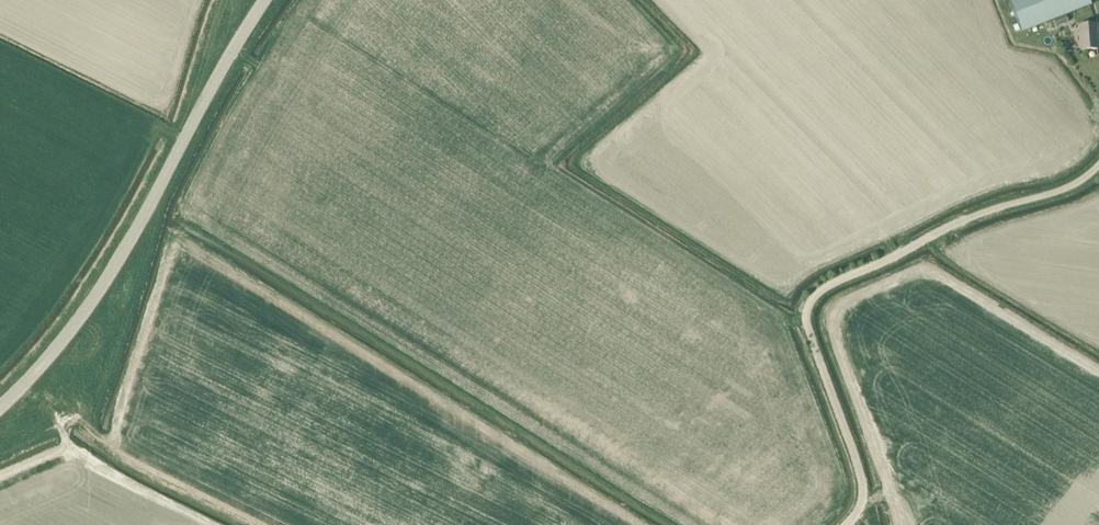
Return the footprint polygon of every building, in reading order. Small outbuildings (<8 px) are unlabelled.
[(1022,33),(1091,5),(1089,0),(1009,0),(1022,33)] [(1098,50),(1096,24),(1079,25),(1080,51),(1098,50)]
